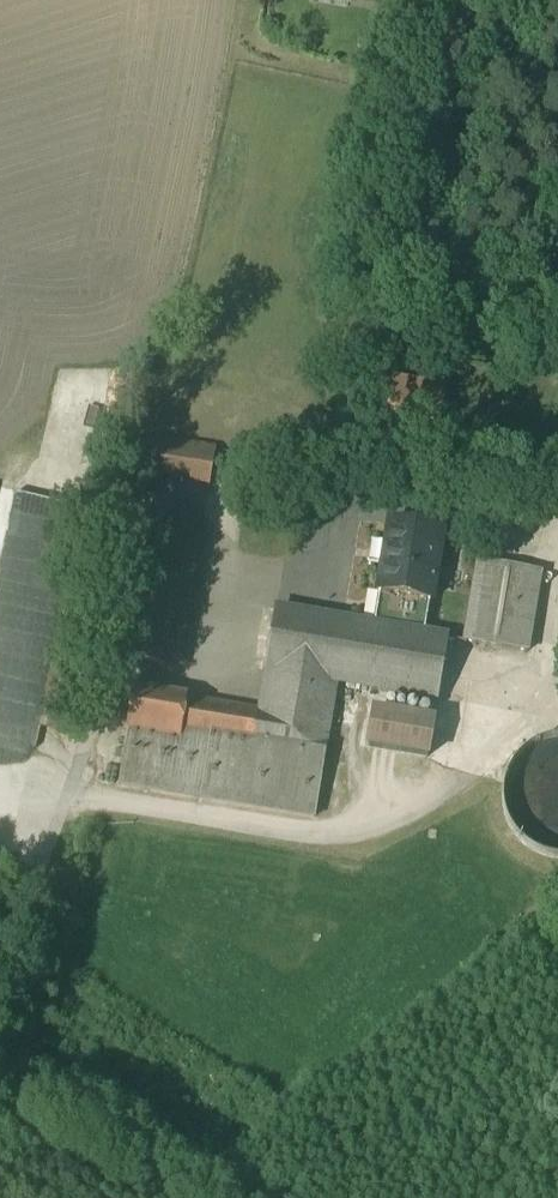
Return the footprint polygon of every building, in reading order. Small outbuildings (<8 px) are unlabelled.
[(216,451),(137,439),(131,476),(209,488),(216,451)] [(314,489),(303,488),(300,504),(311,506),(314,489)] [(189,514),(147,507),(121,663),(164,671),(189,514)] [(442,535),(390,526),(386,550),(388,551),(381,595),(385,596),(380,629),(415,635),(420,602),(430,604),(442,535)] [(514,568),(479,562),(466,643),(501,649),(514,568)] [(541,573),(514,568),(501,649),(527,653),(541,573)] [(380,629),(276,612),(266,671),(267,671),(260,712),(253,752),(253,753),(323,765),(337,683),(437,700),(447,641),(415,635),(380,629)] [(260,712),(187,700),(187,699),(134,690),(127,732),(180,741),(180,740),(253,752),(260,712)] [(424,722),(358,709),(350,748),(416,762),(424,722)] [(253,752),(180,740),(180,741),(127,732),(118,786),(315,818),(324,766),(323,765),(253,753),(253,752)]
